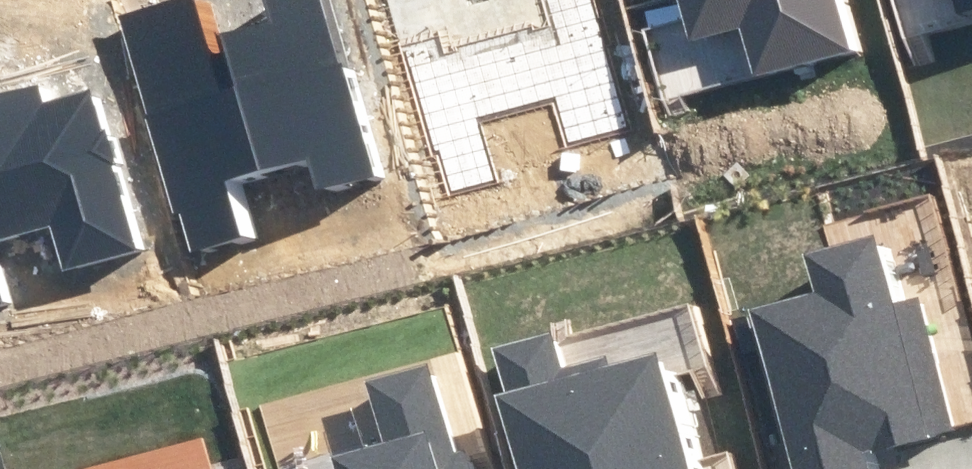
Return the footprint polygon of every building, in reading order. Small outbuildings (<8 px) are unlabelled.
[(370,175),(318,0),(262,0),(268,22),(207,40),(195,0),(178,0),(120,17),(188,249),(238,234),(221,177),(304,153),(315,191),(370,175)] [(594,0),(540,0),(548,27),(446,57),(440,38),(406,48),(448,192),(492,179),(475,119),(552,96),(566,144),(630,125),(594,0)] [(835,0),(682,0),(692,37),(740,23),(755,73),(849,46),(835,0)] [(50,222),(64,267),(129,248),(83,89),(42,101),(38,86),(0,97),(0,237),(50,222)] [(792,468),(875,468),(870,449),(948,430),(915,299),(887,306),(871,242),(807,258),(817,296),(753,312),(792,468)] [(493,351),(506,395),(493,398),(513,468),(687,468),(655,353),(561,379),(549,335),(493,351)] [(426,367),(364,384),(380,442),(334,455),(338,468),(454,468),(426,367)]
